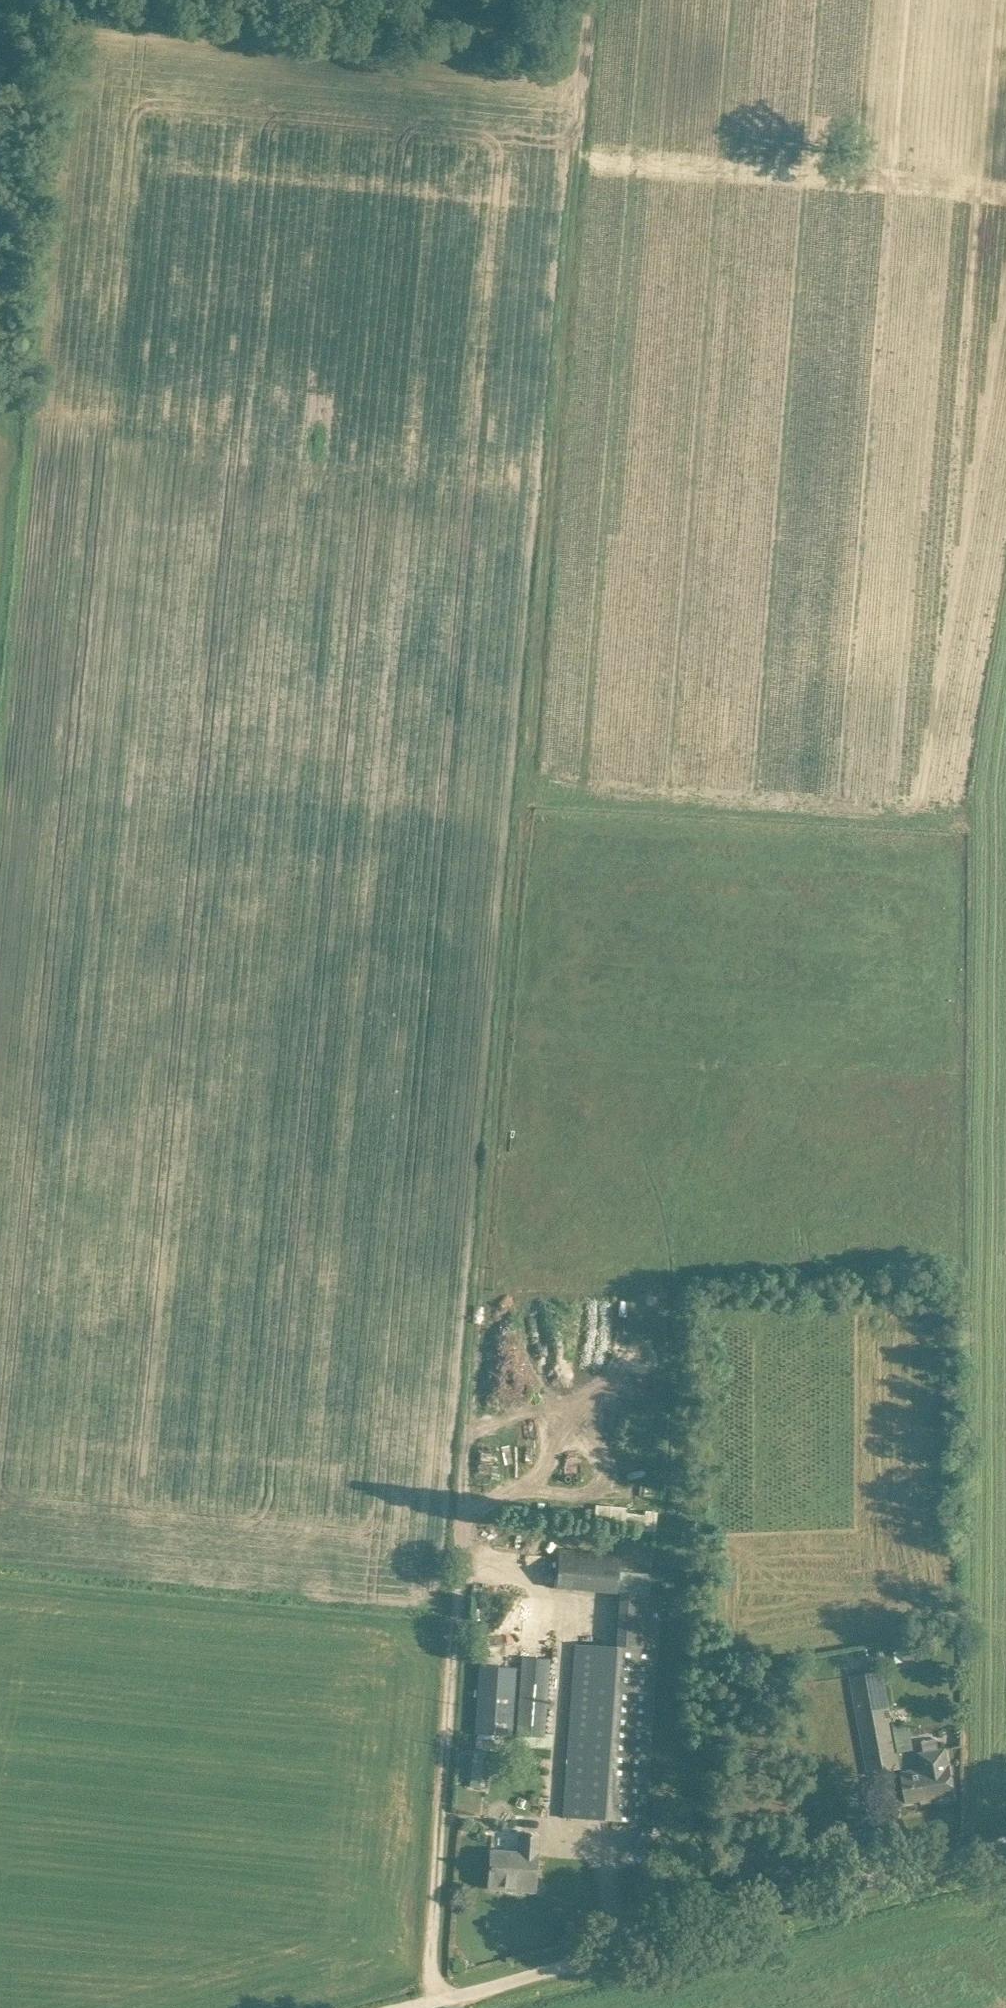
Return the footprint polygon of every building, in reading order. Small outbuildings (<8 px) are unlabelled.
[(597,1528),(655,1531),(656,1509),(598,1506),(597,1528)] [(560,1547),(556,1588),(617,1593),(620,1552),(560,1547)] [(577,1645),(564,1818),(644,1824),(645,1804),(656,1650),(660,1599),(648,1598),(620,1595),(616,1648),(596,1646),(577,1645)] [(521,1659),(515,1737),(544,1739),(549,1661),(521,1659)] [(473,1734),(512,1736),(516,1668),(477,1665),(473,1734)] [(882,1671),(851,1677),(869,1776),(900,1770),(882,1671)] [(468,1787),(488,1789),(490,1767),(482,1766),(483,1750),(472,1749),(468,1787)] [(901,1773),(903,1784),(906,1804),(933,1799),(934,1802),(956,1798),(951,1766),(948,1766),(945,1749),(920,1754),(922,1769),(901,1773)] [(490,1852),(488,1889),(534,1892),(537,1855),(538,1836),(522,1835),(521,1854),(490,1852)]
